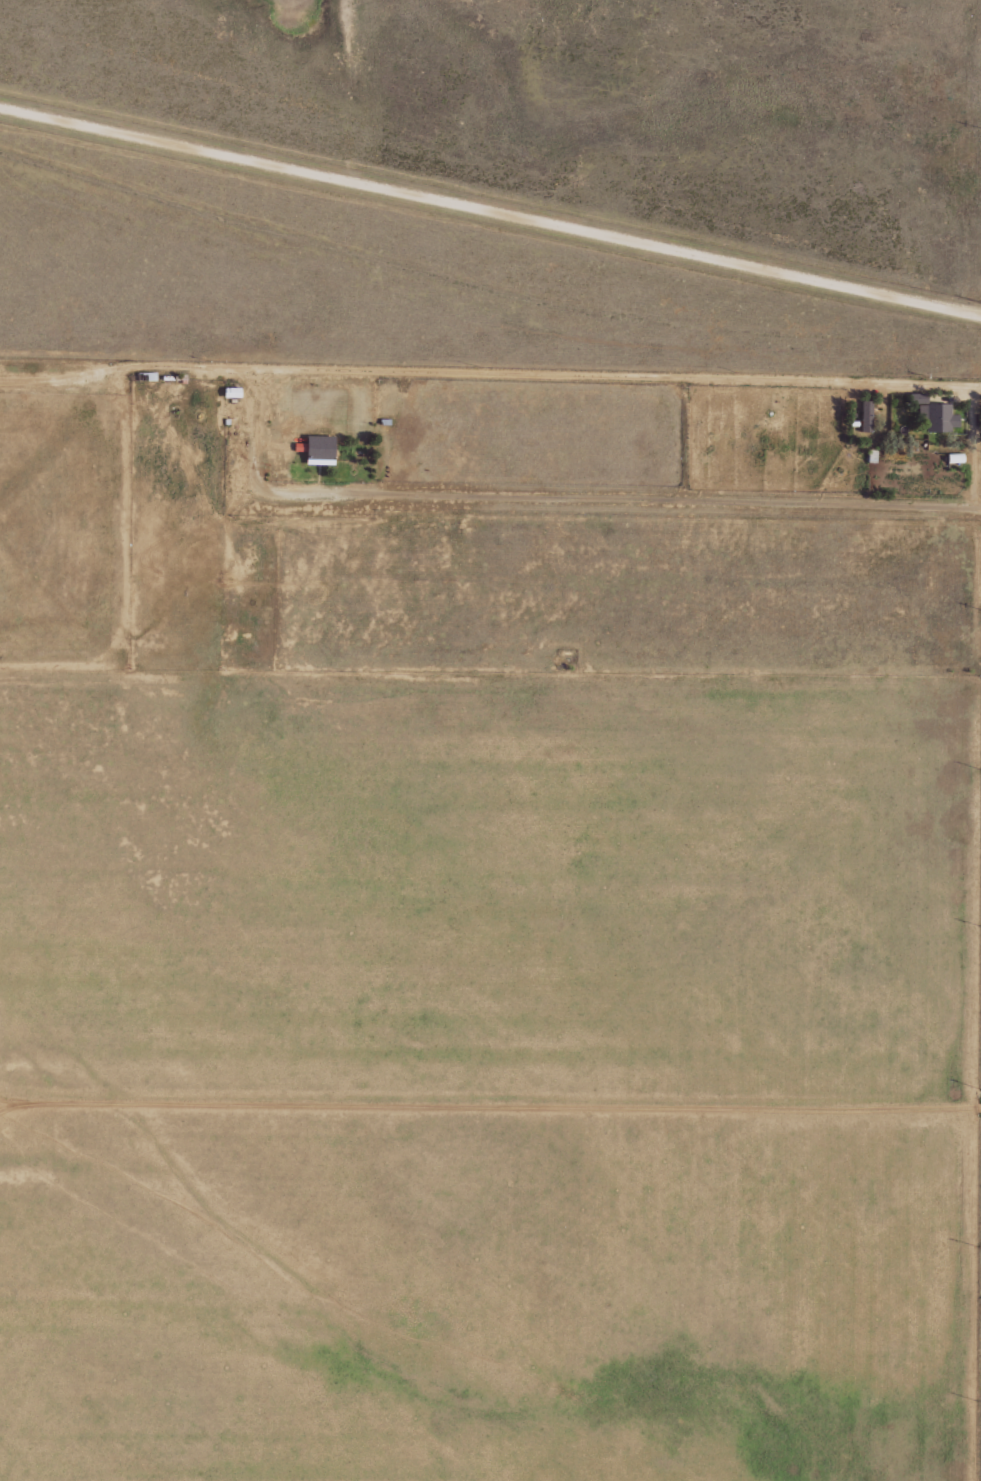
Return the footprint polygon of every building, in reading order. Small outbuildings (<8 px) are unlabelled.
[(923,404),(924,394),(908,393),(907,403),(923,404)] [(860,431),(870,431),(870,401),(860,401),(860,431)] [(946,404),(916,404),(916,419),(923,419),(924,431),(955,431),(955,414),(946,414),(946,404)] [(302,464),(332,465),(333,437),(302,436),(302,464)]
